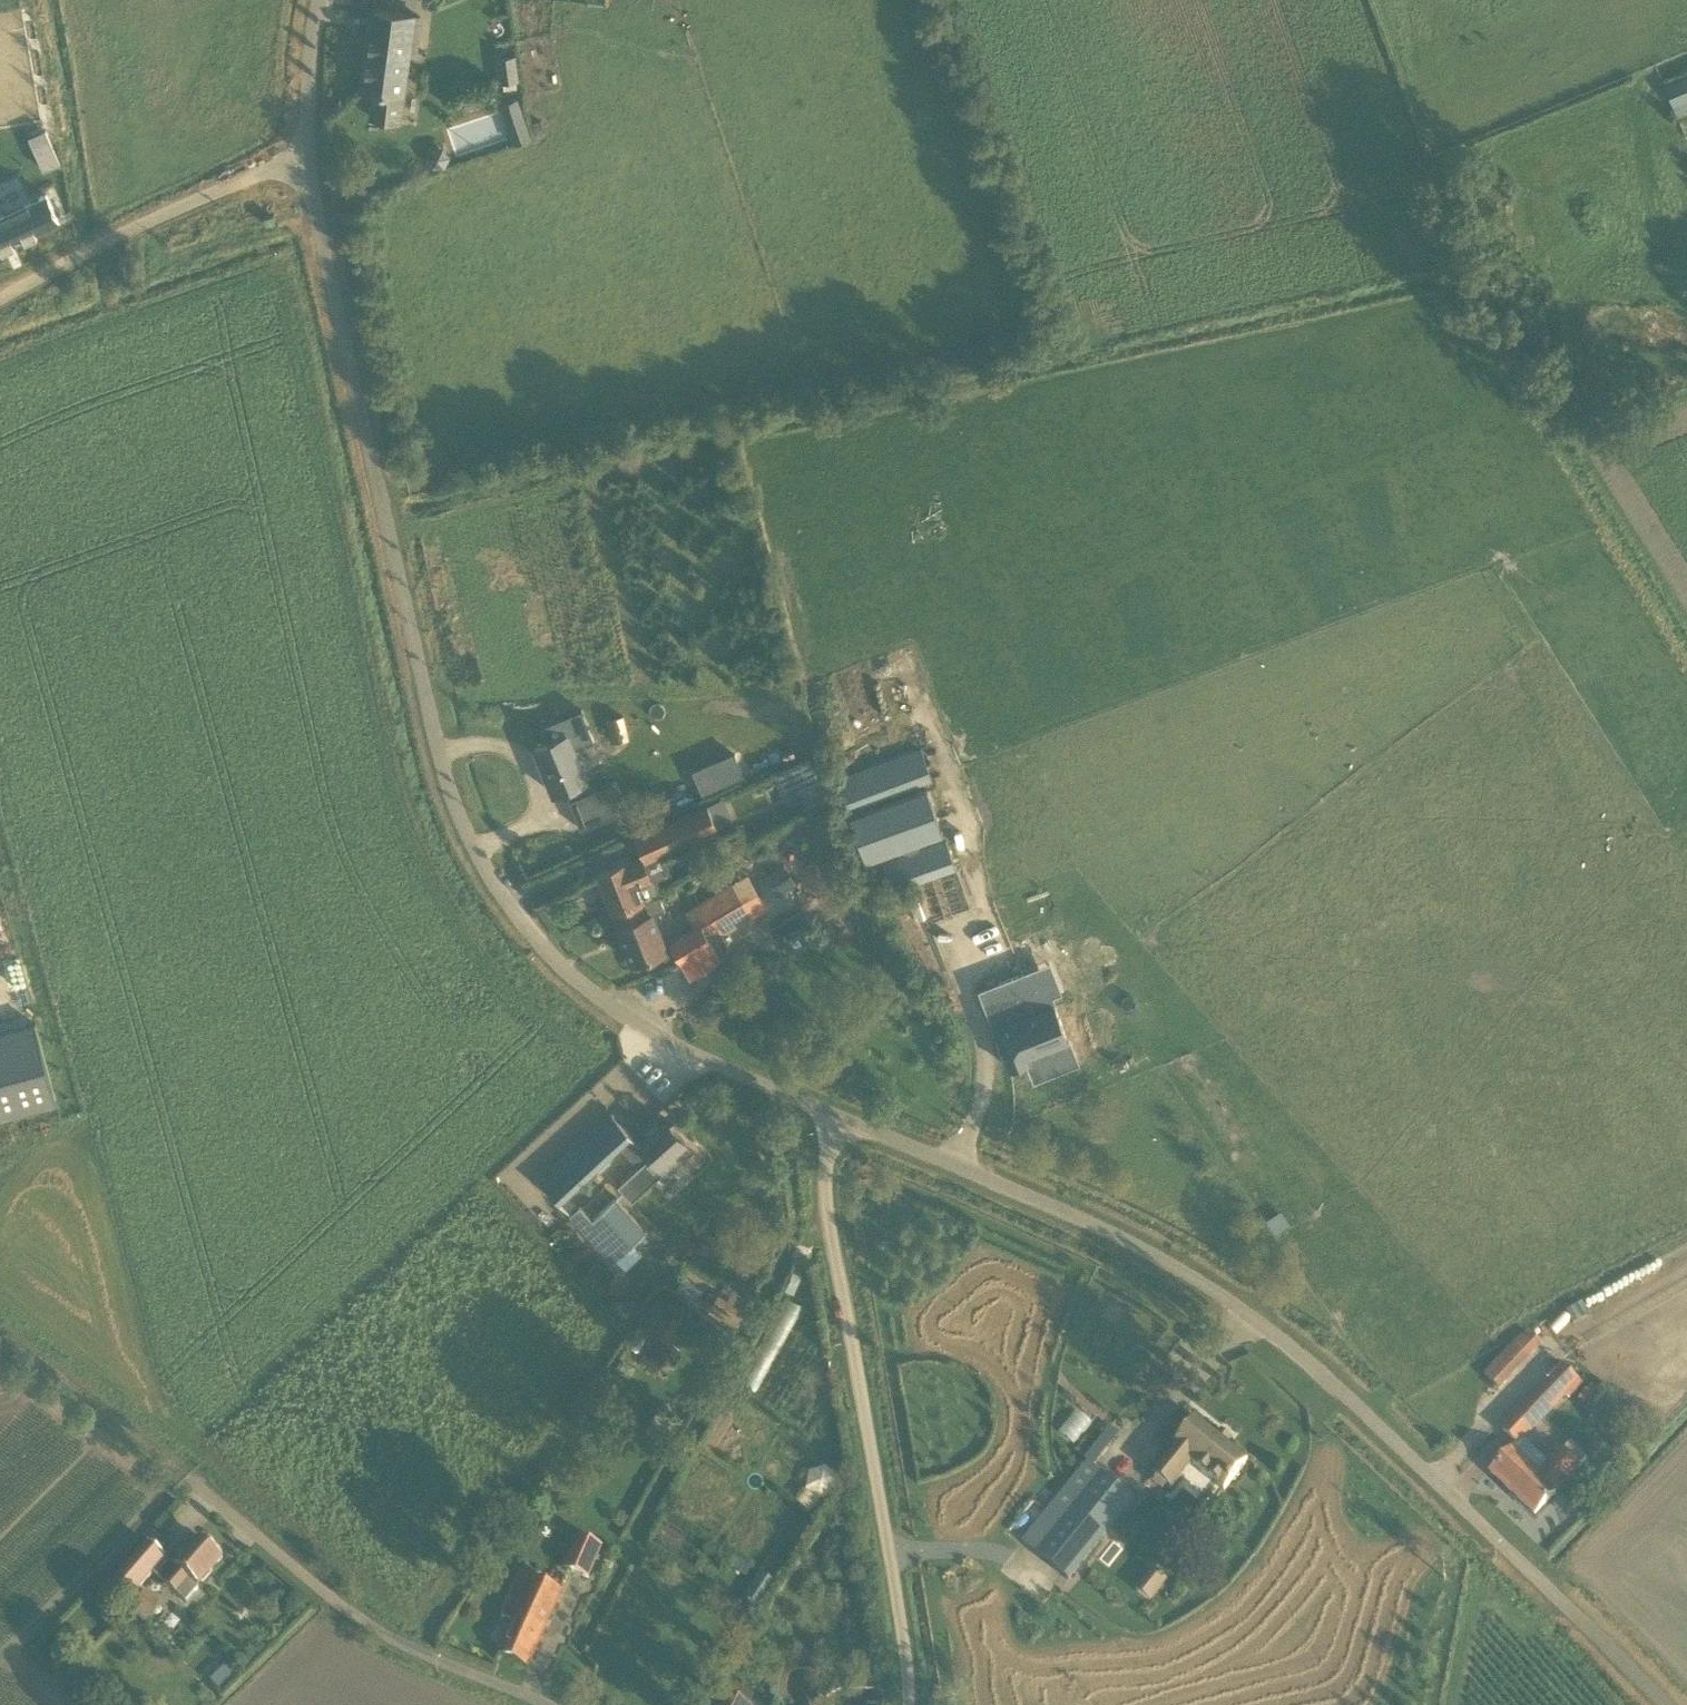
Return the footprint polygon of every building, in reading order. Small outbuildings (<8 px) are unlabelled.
[(420,16),(374,10),(372,10),(361,89),(375,91),(371,116),(400,120),(411,38),(417,39),(420,16)] [(517,55),(497,57),(500,82),(503,82),(517,80),(520,80),(517,55)] [(1686,113),(1686,77),(1666,86),(1678,116),(1686,113)] [(513,145),(530,139),(517,99),(499,105),(513,145)] [(56,224),(43,197),(0,217),(0,250),(56,224)] [(265,217),(266,224),(275,222),(273,215),(265,217)] [(554,794),(584,781),(572,751),(575,748),(594,740),(587,726),(535,747),(554,794)] [(849,809),(932,779),(921,748),(837,778),(849,809)] [(810,756),(775,772),(783,792),(795,786),(818,776),(810,756)] [(850,818),(866,861),(942,833),(926,789),(850,818)] [(712,805),(638,838),(647,860),(722,827),(712,805)] [(946,842),(883,864),(892,891),(955,869),(946,842)] [(630,862),(629,860),(597,872),(612,910),(661,892),(655,877),(648,879),(639,858),(630,862)] [(785,862),(768,873),(780,893),(798,882),(785,862)] [(729,947),(718,927),(749,909),(734,884),(690,910),(699,926),(672,942),(692,976),(721,959),(718,953),(729,947)] [(661,892),(612,910),(613,912),(612,912),(633,963),(667,949),(651,910),(650,911),(649,909),(647,909),(644,901),(662,894),(661,892)] [(802,910),(785,920),(795,935),(811,925),(802,910)] [(1032,1074),(1075,1061),(1056,1002),(1075,996),(1055,932),(1015,944),(1030,991),(1004,999),(996,976),(976,982),(983,1004),(997,1000),(1004,1022),(994,1025),(1008,1069),(1028,1062),(1032,1074)] [(58,1101),(37,1022),(0,1032),(0,1117),(58,1101)] [(540,1180),(559,1201),(632,1134),(613,1114),(540,1180)] [(652,1182),(664,1171),(678,1158),(673,1153),(686,1141),(667,1120),(641,1145),(649,1154),(637,1165),(652,1182)] [(601,1212),(593,1219),(584,1228),(581,1230),(611,1262),(616,1257),(634,1240),(643,1232),(613,1199),(610,1202),(604,1196),(594,1204),(601,1212)] [(718,1294),(708,1309),(735,1327),(745,1312),(718,1294)] [(788,1295),(741,1380),(757,1389),(804,1304),(788,1295)] [(1515,1343),(1513,1346),(1526,1359),(1540,1344),(1529,1334),(1515,1343)] [(658,1370),(663,1361),(672,1344),(655,1335),(640,1360),(658,1370)] [(1499,1388),(1519,1367),(1505,1354),(1485,1375),(1499,1388)] [(1517,1443),(1518,1444),(1521,1440),(1523,1442),(1567,1396),(1570,1398),(1582,1385),(1561,1367),(1549,1380),(1548,1379),(1503,1430),(1517,1443)] [(1590,1411),(1604,1397),(1592,1385),(1577,1399),(1590,1411)] [(1075,1408),(1057,1430),(1074,1444),(1092,1422),(1075,1408)] [(1233,1478),(1246,1462),(1247,1461),(1196,1419),(1182,1437),(1150,1474),(1171,1492),(1193,1466),(1223,1491),(1233,1478)] [(1518,1444),(1517,1443),(1512,1450),(1491,1472),(1535,1513),(1556,1492),(1555,1491),(1578,1467),(1561,1451),(1548,1466),(1523,1442),(1521,1440),(1518,1444)] [(1065,1579),(1130,1499),(1089,1465),(1024,1546),(1065,1579)] [(806,1491),(819,1502),(835,1497),(838,1479),(825,1469),(809,1474),(806,1491)] [(578,1536),(565,1566),(586,1575),(590,1567),(594,1569),(604,1547),(578,1536)] [(198,1586),(223,1559),(200,1539),(179,1564),(177,1566),(172,1561),(160,1575),(178,1591),(186,1599),(198,1586)] [(141,1588),(168,1561),(150,1544),(124,1571),(141,1588)] [(528,1666),(562,1591),(523,1574),(506,1609),(518,1615),(500,1653),(528,1666)] [(758,1616),(769,1599),(750,1587),(740,1604),(758,1616)] [(151,1631),(168,1611),(142,1588),(124,1608),(151,1631)] [(225,1666),(210,1677),(220,1690),(235,1679),(225,1666)] [(731,1694),(725,1704),(751,1704),(731,1694)]
